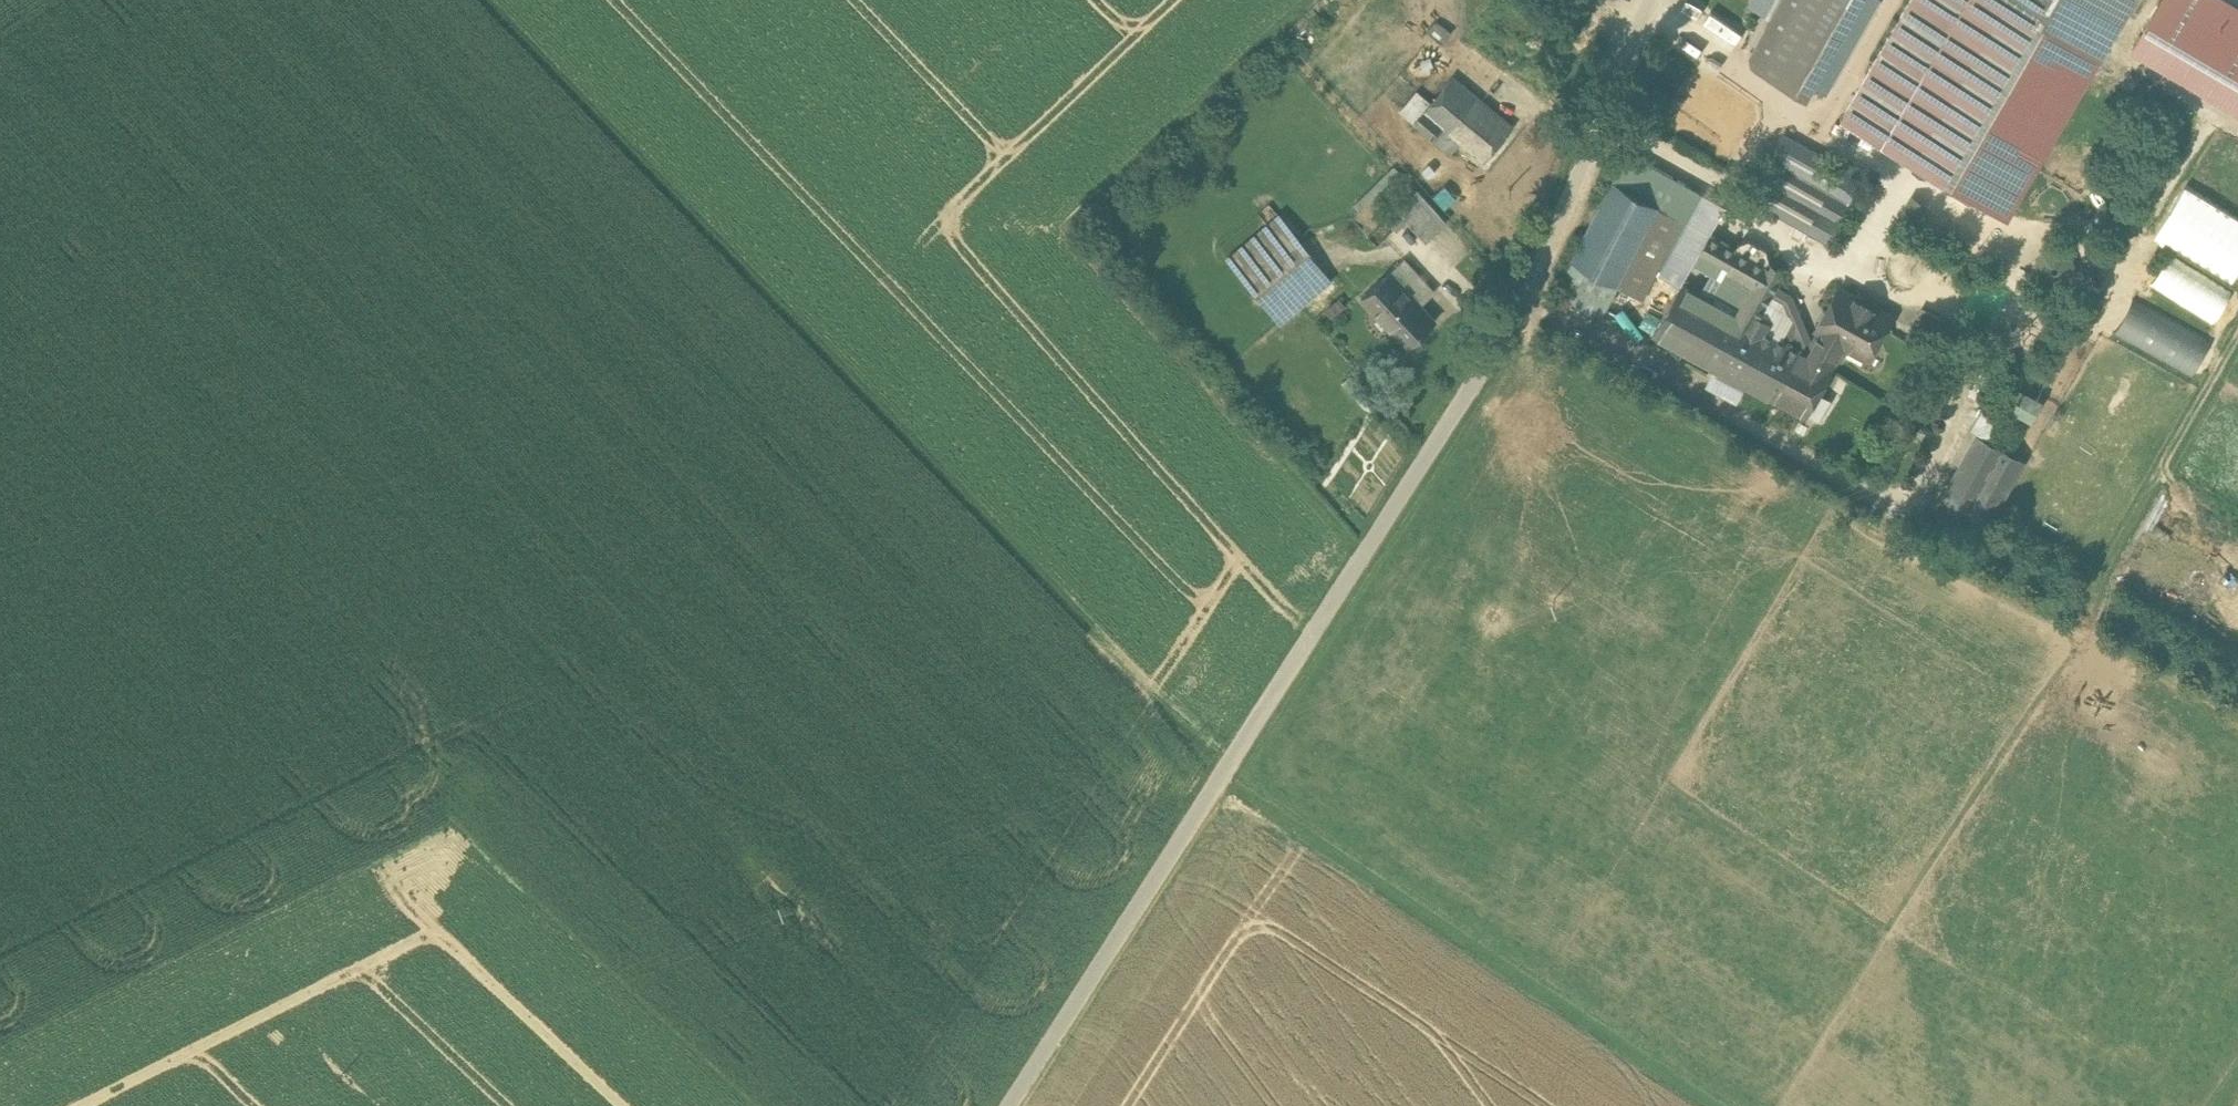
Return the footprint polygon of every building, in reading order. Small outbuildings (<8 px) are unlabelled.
[(1754,58),(1755,65),(1808,95),(1862,0),(1785,0),(1754,58)] [(1842,116),(1960,184),(1955,193),(1971,202),(1976,193),(2009,213),(2103,51),(2015,0),(1909,0),(1842,116)] [(2103,51),(2133,0),(2015,0),(2103,51)] [(2181,0),(2147,0),(2137,18),(2163,32),(2181,0)] [(2196,22),(2217,33),(2235,0),(2208,0),(2196,22)] [(1437,22),(1428,32),(1442,43),(1451,33),(1437,22)] [(2121,45),(2107,70),(2135,85),(2149,60),(2121,45)] [(1514,126),(1453,76),(1432,101),(1424,111),(1443,126),(1461,142),(1484,161),(1514,126)] [(1402,111),(1415,122),(1424,111),(1432,101),(1420,90),(1402,111)] [(1443,126),(1424,111),(1415,122),(1415,123),(1433,138),(1443,126)] [(1451,153),(1461,142),(1443,126),(1433,138),(1451,153)] [(1748,194),(1757,199),(1778,162),(1830,191),(1810,229),(1826,238),(1860,178),(1783,134),(1748,194)] [(1684,219),(1656,271),(1680,285),(1681,283),(1694,261),(1693,261),(1709,232),(1710,233),(1726,205),(1630,152),(1614,181),(1684,219)] [(1830,191),(1778,162),(1757,199),(1810,229),(1830,191)] [(1684,219),(1614,181),(1561,281),(1607,306),(1619,285),(1642,298),(1656,271),(1684,219)] [(2156,233),(2234,277),(2237,271),(2237,213),(2184,183),(2156,233)] [(1406,219),(1428,199),(1419,189),(1387,219),(1396,229),(1406,220),(1406,219)] [(1406,219),(1406,220),(1426,241),(1448,220),(1428,199),(1406,219)] [(1228,258),(1280,320),(1329,278),(1279,214),(1228,258)] [(1654,332),(1728,372),(1767,303),(1783,274),(1766,264),(1769,259),(1766,248),(1749,239),(1739,241),(1736,246),(1710,233),(1709,232),(1693,261),(1694,261),(1711,271),(1720,270),(1722,266),(1729,270),(1712,299),(1681,283),(1680,285),(1654,332)] [(2170,252),(2150,283),(2213,322),(2233,291),(2170,252)] [(1391,272),(1419,303),(1433,290),(1405,259),(1391,272)] [(1419,303),(1391,272),(1390,271),(1362,298),(1374,311),(1376,309),(1409,345),(1436,320),(1419,303)] [(1809,352),(1767,330),(1778,309),(1767,303),(1728,372),(1805,414),(1841,347),(1847,337),(1871,350),(1890,315),(1840,287),(1817,328),(1821,330),(1809,352)] [(2132,296),(2113,333),(2192,374),(2211,337),(2132,296)] [(1847,337),(1841,347),(1865,360),(1871,350),(1847,337)] [(1998,380),(1983,371),(1971,393),(1986,402),(1998,380)] [(1708,385),(1726,392),(1731,380),(1713,373),(1708,385)] [(2018,385),(2009,406),(2034,418),(2044,397),(2018,385)] [(2000,414),(1984,405),(1972,427),(1988,436),(2000,414)] [(2021,461),(1978,437),(1951,486),(1947,496),(1968,507),(1971,503),(1992,514),(2021,461)] [(1971,503),(1968,507),(1989,519),(1992,514),(1971,503)]
